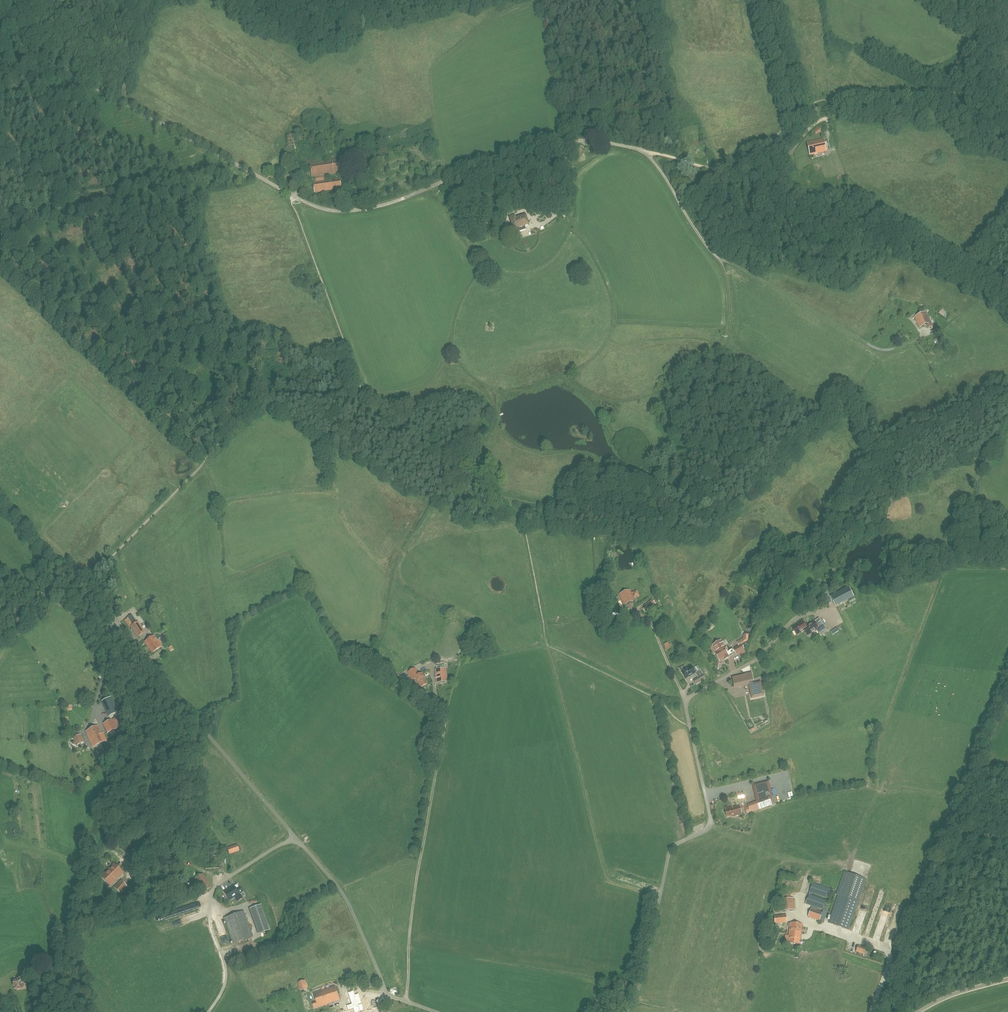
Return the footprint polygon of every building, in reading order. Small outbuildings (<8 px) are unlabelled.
[(824,139),(807,142),(810,155),(826,151),(824,139)] [(326,181),(325,175),(339,173),(337,160),(310,164),(312,177),(313,183),(315,193),(341,189),(340,179),(326,181)] [(535,184),(525,187),(529,198),(538,195),(535,184)] [(545,196),(535,198),(537,205),(547,203),(545,196)] [(500,199),(498,199),(497,201),(496,203),(497,205),(498,207),(500,207),(502,207),(504,205),(504,203),(504,201),(502,199),(500,199)] [(519,216),(519,218),(516,219),(515,216),(510,218),(514,230),(518,229),(519,231),(526,229),(525,227),(529,225),(526,214),(519,216)] [(941,309),(938,313),(947,319),(950,315),(941,309)] [(926,325),(928,329),(933,327),(926,312),(914,317),(919,328),(926,325)] [(854,596),(849,587),(831,596),(835,606),(854,596)] [(634,601),(630,590),(620,594),(624,605),(634,601)] [(832,602),(826,591),(818,595),(823,606),(832,602)] [(814,609),(821,606),(817,598),(811,601),(814,609)] [(649,613),(657,607),(652,601),(642,608),(645,613),(648,611),(649,613)] [(806,627),(802,621),(792,628),(796,635),(804,630),(807,635),(817,629),(819,632),(824,629),(820,621),(821,621),(819,618),(815,621),(815,622),(814,622),(814,621),(811,623),(810,622),(810,623),(810,624),(806,627)] [(137,622),(131,626),(138,637),(144,632),(137,622)] [(743,638),(737,641),(739,645),(748,640),(748,634),(744,634),(743,638)] [(161,647),(154,636),(145,642),(152,653),(161,647)] [(724,647),(721,641),(713,645),(712,646),(712,647),(710,648),(714,655),(716,654),(719,659),(723,657),(725,659),(729,657),(728,656),(732,654),(731,651),(729,652),(725,646),(724,647)] [(736,654),(744,650),(741,645),(733,649),(736,654)] [(686,678),(695,672),(691,665),(682,671),(686,678)] [(422,673),(419,675),(419,674),(418,674),(415,669),(408,672),(413,680),(416,678),(421,687),(428,684),(422,673)] [(447,682),(446,669),(435,670),(436,682),(447,682)] [(698,677),(703,675),(700,669),(695,672),(698,677)] [(749,684),(752,698),(763,696),(760,681),(754,682),(752,673),(733,677),(735,687),(749,684)] [(703,675),(698,677),(693,680),(695,684),(705,678),(703,675)] [(111,698),(103,701),(109,716),(118,712),(111,698)] [(103,724),(107,733),(116,729),(112,720),(103,724)] [(86,731),(93,747),(106,741),(103,733),(101,734),(98,726),(86,731)] [(74,738),(77,745),(84,742),(80,734),(74,738)] [(748,806),(751,812),(771,805),(773,804),(771,799),(769,800),(769,798),(771,798),(767,783),(755,786),(758,802),(748,806)] [(725,811),(727,817),(735,815),(735,816),(742,815),(740,806),(728,809),(728,807),(725,808),(725,811)] [(133,862),(142,853),(129,840),(120,849),(133,862)] [(237,845),(227,848),(229,854),(239,851),(237,845)] [(164,866),(175,865),(174,858),(164,858),(164,866)] [(114,863),(100,877),(109,886),(123,872),(114,863)] [(210,888),(203,874),(194,878),(201,892),(210,888)] [(121,880),(114,887),(120,893),(127,886),(121,880)] [(805,904),(812,906),(808,917),(819,921),(822,912),(817,910),(817,908),(823,910),(826,900),(811,895),(812,893),(827,898),(830,889),(812,883),(805,904)] [(829,923),(848,929),(861,892),(842,885),(829,923)] [(233,886),(224,893),(229,900),(239,894),(233,886)] [(790,893),(780,894),(781,899),(782,911),(795,910),(794,898),(790,898),(790,893)] [(261,905),(252,908),(261,933),(269,930),(261,905)] [(253,936),(243,911),(224,918),(233,943),(253,936)] [(786,915),(774,915),(775,923),(787,923),(786,915)] [(790,932),(801,933),(802,924),(791,922),(790,932)] [(789,936),(785,936),(784,942),(788,943),(799,945),(800,939),(801,933),(790,932),(789,936)] [(768,950),(771,951),(777,934),(774,933),(768,950)] [(858,946),(856,952),(865,955),(867,949),(858,946)] [(15,990),(21,989),(21,987),(27,986),(26,982),(23,983),(22,978),(17,979),(17,980),(13,981),(13,987),(15,986),(15,990)] [(305,980),(304,981),(298,982),(300,990),(307,988),(305,980)] [(314,1008),(339,1000),(335,986),(314,993),(316,1002),(312,1003),(314,1008)] [(361,1001),(358,994),(355,995),(354,991),(348,993),(352,1004),(347,1006),(348,1011),(353,1009),(354,1011),(360,1011),(364,1011),(362,1005),(363,1005),(362,1001),(361,1001)]
